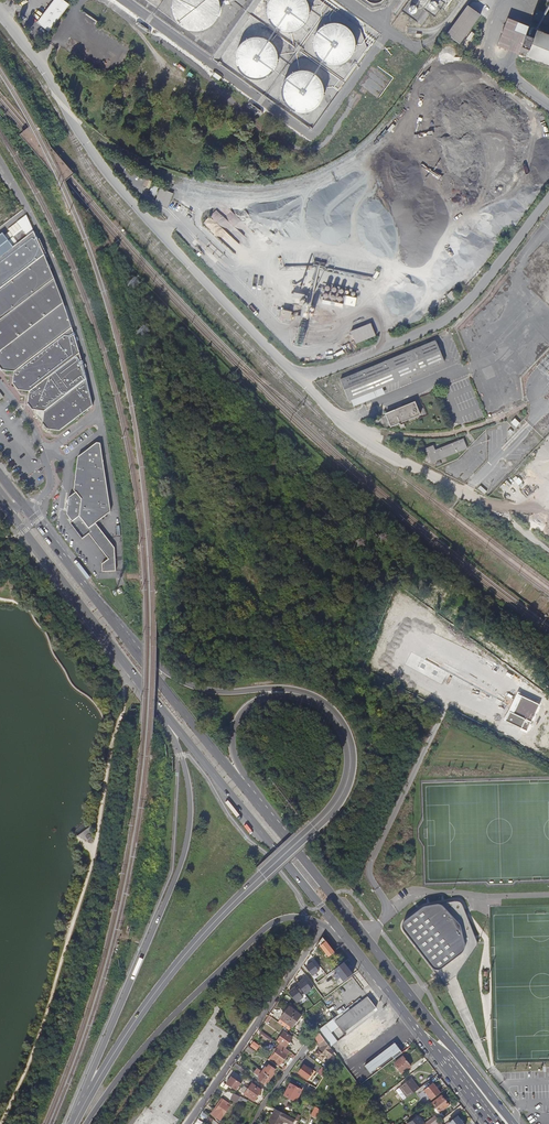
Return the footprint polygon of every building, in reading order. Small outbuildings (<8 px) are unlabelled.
[(37,22),(50,32),(70,4),(64,0),(54,0),(37,22)] [(220,7),(220,4),(219,1),(219,0),(174,0),(173,2),(173,5),(173,9),(173,12),(174,15),(175,18),(177,21),(179,24),(182,26),(184,28),(187,29),(191,30),(194,31),(197,31),(200,31),(204,30),(207,29),(210,27),(212,25),(215,23),(217,20),(218,17),(219,14),(220,11),(220,7)] [(288,31),(297,29),(304,24),(308,17),(310,9),(308,0),(268,0),(267,1),(266,10),(268,18),(273,25),(280,30),(288,31)] [(467,5),(446,34),(459,44),(480,14),(467,5)] [(498,46),(526,57),(536,30),(508,19),(498,46)] [(325,64),(334,65),(342,63),(349,58),(354,51),(355,43),(353,34),(349,27),(341,23),(333,21),(325,23),(317,28),(313,35),(311,44),(313,52),(318,59),(325,64)] [(476,28),(470,41),(473,43),(480,30),(476,28)] [(526,57),(548,66),(548,35),(536,30),(526,57)] [(248,77),(256,78),(265,77),(272,72),(277,65),(278,56),(276,48),(271,41),(264,36),(256,35),(247,36),(240,41),(236,48),(234,57),(236,65),(241,72),(248,77)] [(294,111),(302,113),(311,111),(318,106),(323,99),(324,90),(322,82),(317,75),(310,70),(302,69),(293,71),(286,75),(282,83),(280,91),(282,99),(287,106),(294,111)] [(164,195),(160,193),(156,202),(167,206),(171,197),(164,195)] [(211,216),(220,223),(225,216),(216,209),(211,216)] [(504,228),(500,234),(504,237),(509,232),(504,228)] [(34,232),(0,258),(0,289),(45,255),(34,232)] [(55,278),(45,255),(0,289),(0,320),(55,278)] [(6,347),(64,303),(55,278),(0,320),(0,351),(6,347)] [(451,292),(447,296),(452,301),(456,297),(451,292)] [(346,294),(344,303),(355,306),(357,297),(346,294)] [(6,347),(0,351),(0,356),(1,356),(0,363),(0,366),(2,369),(15,371),(21,366),(72,327),(64,303),(6,347)] [(290,321),(293,311),(283,308),(280,319),(290,321)] [(351,330),(356,343),(376,335),(371,322),(351,330)] [(72,327),(21,366),(15,371),(14,372),(13,375),(16,376),(15,382),(13,384),(18,390),(30,392),(37,386),(80,352),(72,327)] [(436,341),(340,380),(349,402),(356,399),(359,405),(401,387),(399,381),(445,362),(436,341)] [(80,352),(37,386),(30,392),(29,392),(28,395),(31,396),(30,402),(29,404),(33,409),(44,411),(52,406),(87,378),(80,352)] [(67,425),(93,406),(87,378),(52,406),(44,411),(44,416),(47,416),(46,423),(44,424),(48,430),(59,431),(67,425)] [(415,405),(392,415),(385,421),(389,430),(419,417),(415,405)] [(443,458),(466,449),(462,439),(433,451),(431,446),(424,449),(430,464),(435,462),(436,466),(440,464),(439,460),(440,460),(441,464),(445,462),(443,458)] [(107,559),(102,563),(100,564),(101,572),(108,571),(115,571),(114,550),(97,527),(95,524),(102,518),(111,511),(105,476),(101,443),(97,443),(83,447),(74,449),(73,489),(75,492),(77,495),(70,500),(69,511),(75,519),(73,521),(71,522),(70,523),(82,539),(83,539),(89,535),(107,559)] [(66,512),(73,521),(75,519),(69,511),(70,500),(77,495),(75,492),(68,498),(66,512)] [(95,524),(97,527),(104,522),(102,518),(95,524)] [(402,925),(402,929),(445,984),(455,978),(476,948),(478,943),(477,940),(464,907),(461,903),(458,901),(426,906),(407,919),(403,922),(402,925)] [(324,937),(319,945),(328,957),(335,952),(324,937)] [(315,950),(306,963),(312,967),(321,953),(315,950)] [(286,956),(282,960),(288,965),(292,961),(286,956)] [(332,967),(344,982),(354,975),(344,963),(341,965),(339,962),(332,967)] [(310,974),(317,979),(321,974),(314,969),(310,974)] [(322,1001),(337,990),(332,984),(320,993),(318,994),(322,1001)] [(295,986),(289,991),(300,1005),(306,1000),(295,986)] [(367,997),(366,998),(375,1008),(376,1008),(367,997)] [(375,1008),(366,998),(335,1022),(343,1033),(375,1008)] [(292,1007),(282,1019),(283,1019),(291,1026),(294,1028),(303,1016),(292,1007)] [(291,1026),(283,1019),(280,1023),(288,1029),(291,1026)] [(378,1029),(373,1024),(363,1032),(367,1037),(378,1029)] [(268,1041),(270,1037),(264,1032),(261,1036),(268,1041)] [(284,1032),(278,1041),(286,1047),(292,1039),(284,1032)] [(367,1037),(363,1032),(358,1035),(362,1041),(367,1037)] [(331,1059),(335,1053),(331,1047),(325,1040),(320,1033),(316,1038),(320,1044),(319,1045),(321,1049),(319,1051),(315,1056),(323,1061),(328,1055),(329,1057),(331,1059)] [(362,1041),(358,1035),(353,1039),(357,1045),(362,1041)] [(256,1042),(252,1047),(260,1053),(263,1048),(256,1042)] [(401,1050),(395,1043),(365,1066),(370,1073),(401,1050)] [(281,1064),(290,1052),(280,1044),(277,1047),(279,1049),(273,1057),(281,1064)] [(255,1051),(250,1047),(246,1051),(252,1055),(255,1051)] [(402,1073),(411,1066),(404,1057),(395,1064),(402,1073)] [(268,1065),(263,1072),(271,1078),(274,1073),(273,1072),(274,1070),(268,1065)] [(315,1073),(305,1065),(299,1073),(308,1079),(311,1076),(312,1077),(315,1073)] [(268,1082),(271,1078),(263,1072),(259,1069),(255,1073),(261,1078),(259,1080),(264,1084),(266,1081),(268,1082)] [(233,1077),(227,1085),(224,1083),(221,1087),(228,1090),(230,1087),(236,1092),(242,1084),(233,1077)] [(401,1087),(409,1097),(419,1089),(411,1078),(401,1087)] [(423,1091),(431,1100),(440,1093),(438,1091),(433,1083),(423,1091)] [(261,1091),(252,1084),(245,1094),(254,1101),(261,1091)] [(290,1084),(284,1095),(296,1102),(302,1090),(290,1084)] [(231,1098),(238,1102),(240,1097),(234,1093),(231,1098)] [(442,1097),(433,1104),(439,1113),(449,1106),(442,1097)] [(222,1120),(231,1107),(226,1104),(228,1101),(225,1099),(214,1115),(222,1120)] [(322,1120),(326,1112),(316,1107),(312,1115),(322,1120)] [(295,1119),(276,1109),(268,1123),(269,1123),(282,1123),(283,1121),(288,1123),(293,1123),(295,1119)] [(419,1115),(409,1122),(407,1123),(426,1123),(419,1115)]
